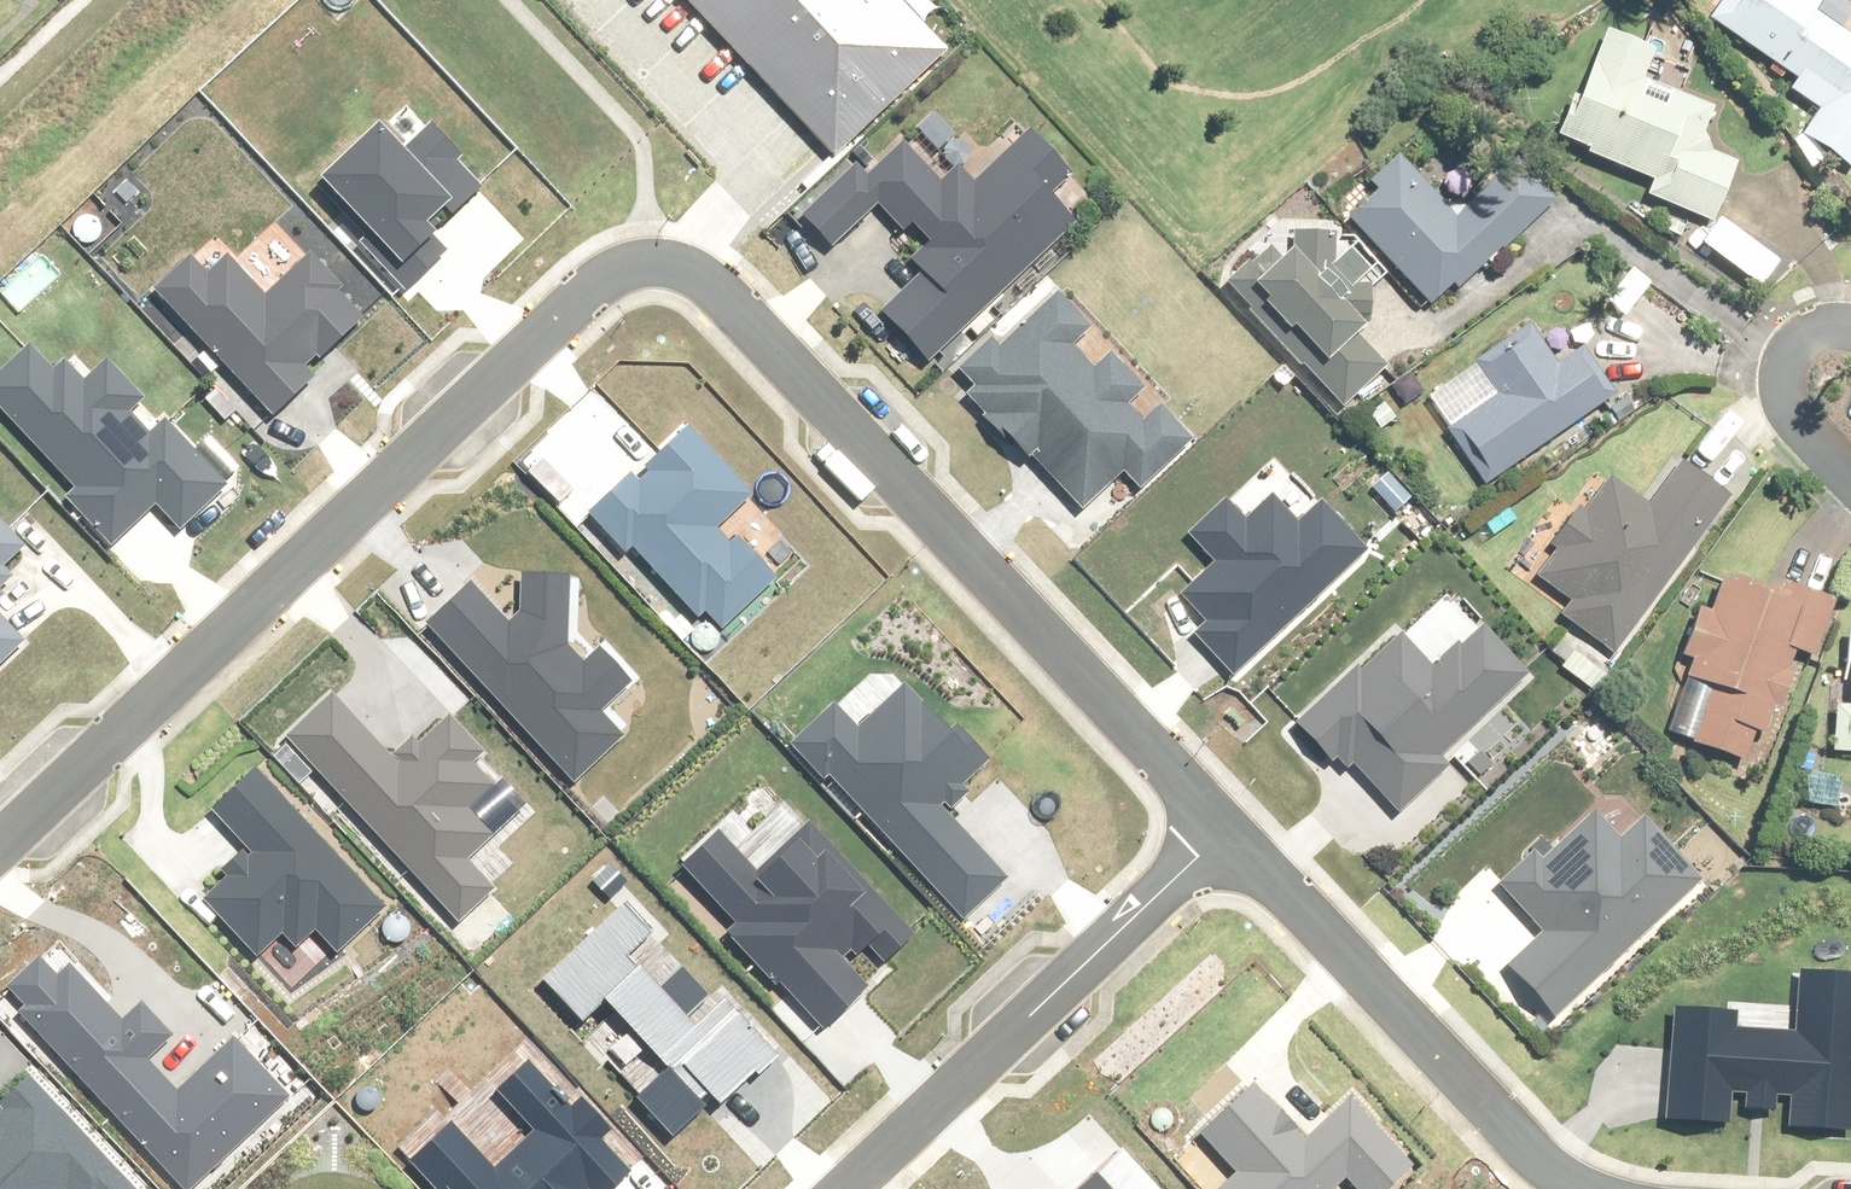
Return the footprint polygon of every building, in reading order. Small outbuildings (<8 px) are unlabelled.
[(900,0),(698,0),(829,152),(945,52),(900,0)] [(1745,0),(1712,0),(1675,47),(1780,129),(1761,158),(1812,191),(1850,132),(1850,126),(1846,123),(1850,116),(1850,83),(1745,0)] [(1664,46),(1603,24),(1558,146),(1601,162),(1600,163),(1647,180),(1641,199),(1717,222),(1737,160),(1695,147),(1711,103),(1651,81),(1664,46)] [(447,219),(476,192),(427,139),(403,162),(375,132),(319,185),(354,222),(343,232),(399,293),(438,256),(414,231),(438,209),(447,219)] [(1069,178),(1029,137),(973,190),(957,173),(940,189),(902,149),(866,183),(856,171),(805,219),(834,251),(877,210),(900,235),(909,226),(929,248),(910,266),(922,279),(881,317),(926,364),(1072,226),(1046,199),(1069,178)] [(1432,313),(1472,274),(1539,206),(1505,174),(1455,226),(1399,168),(1343,221),(1432,313)] [(1294,264),(1288,257),(1248,292),(1286,335),(1290,331),(1310,354),(1298,366),(1337,411),(1386,368),(1358,337),(1360,302),(1382,285),(1349,248),(1336,260),(1337,241),(1294,239),(1294,264)] [(187,260),(150,294),(262,414),(358,325),(300,263),(264,297),(230,261),(208,283),(187,260)] [(1087,332),(1058,299),(999,351),(994,345),(958,377),(982,404),(970,416),(1024,476),(1033,468),(1075,516),(1122,474),(1137,491),(1191,443),(1162,410),(1142,428),(1122,406),(1140,391),(1111,359),(1092,376),(1068,349),(1087,332)] [(1494,400),(1444,433),(1478,484),(1604,403),(1570,351),(1549,364),(1523,325),(1468,361),(1494,400)] [(0,373),(0,413),(72,490),(63,499),(107,546),(152,504),(176,529),(220,488),(166,430),(147,447),(121,419),(139,402),(107,368),(85,389),(67,369),(55,380),(26,349),(0,373)] [(679,428),(588,516),(626,555),(632,549),(697,616),(703,611),(721,630),(773,580),(716,521),(744,494),(679,428)] [(1676,476),(1647,516),(1607,487),(1523,606),(1562,633),(1557,640),(1605,675),(1611,667),(1612,668),(1696,549),(1724,510),(1676,476)] [(1192,635),(1232,677),(1366,549),(1322,504),(1297,527),(1273,502),(1246,527),(1223,504),(1191,535),(1217,562),(1184,594),(1208,619),(1192,635)] [(22,586),(7,571),(32,548),(0,513),(0,606),(22,586)] [(466,588),(426,627),(575,779),(618,738),(595,714),(623,687),(594,656),(584,666),(561,643),(571,633),(570,583),(523,582),(521,616),(506,630),(466,588)] [(1825,614),(1789,601),(1784,614),(1712,588),(1675,688),(1700,697),(1679,755),(1738,776),(1759,718),(1763,719),(1785,660),(1806,668),(1825,614)] [(0,610),(0,677),(33,646),(0,610)] [(1528,680),(1482,628),(1431,674),(1399,638),(1299,726),(1335,768),(1343,761),(1396,821),(1445,779),(1438,771),(1471,742),(1465,735),(1528,680)] [(1850,764),(1850,653),(1849,707),(1831,707),(1829,763),(1850,764)] [(827,712),(790,748),(960,923),(1004,881),(940,815),(988,769),(950,730),(944,737),(899,691),(852,737),(827,712)] [(327,702),(285,743),(456,919),(488,887),(466,864),(491,840),(467,815),(492,791),(469,767),(477,759),(442,723),(393,770),(327,702)] [(314,837),(257,774),(215,812),(251,851),(212,886),(216,891),(205,901),(260,962),(284,940),(296,953),(315,936),(336,958),(387,911),(317,834),(314,837)] [(1619,846),(1593,819),(1541,868),(1532,860),(1504,887),(1548,934),(1505,975),(1548,1021),(1696,880),(1643,823),(1619,846)] [(715,835),(679,869),(733,925),(727,931),(819,1026),(910,937),(805,830),(756,877),(715,835)] [(649,938),(619,908),(539,985),(574,1022),(596,1000),(666,1072),(633,1104),(669,1141),(760,1052),(718,1009),(690,1035),(678,1022),(700,1000),(674,973),(651,995),(621,964),(649,938)] [(13,1021),(176,1188),(192,1188),(289,1096),(236,1042),(182,1094),(151,1062),(171,1042),(140,1010),(124,1026),(51,950),(8,992),(25,1009),(13,1021)] [(1667,1126),(1728,1129),(1729,1112),(1785,1115),(1784,1132),(1850,1136),(1850,980),(1793,977),(1790,1034),(1728,1031),(1729,1017),(1674,1013),(1667,1126)] [(408,1163),(434,1188),(607,1188),(624,1173),(593,1141),(601,1133),(576,1108),(568,1115),(514,1060),(484,1090),(530,1138),(491,1175),(445,1128),(408,1163)] [(24,1082),(0,1106),(0,1188),(128,1188),(24,1082)] [(1223,1188),(1333,1188),(1344,1179),(1354,1188),(1389,1188),(1411,1168),(1348,1102),(1302,1145),(1252,1092),(1202,1139),(1237,1176),(1223,1188)] [(1113,1158),(1080,1188),(1142,1188),(1113,1158)]
